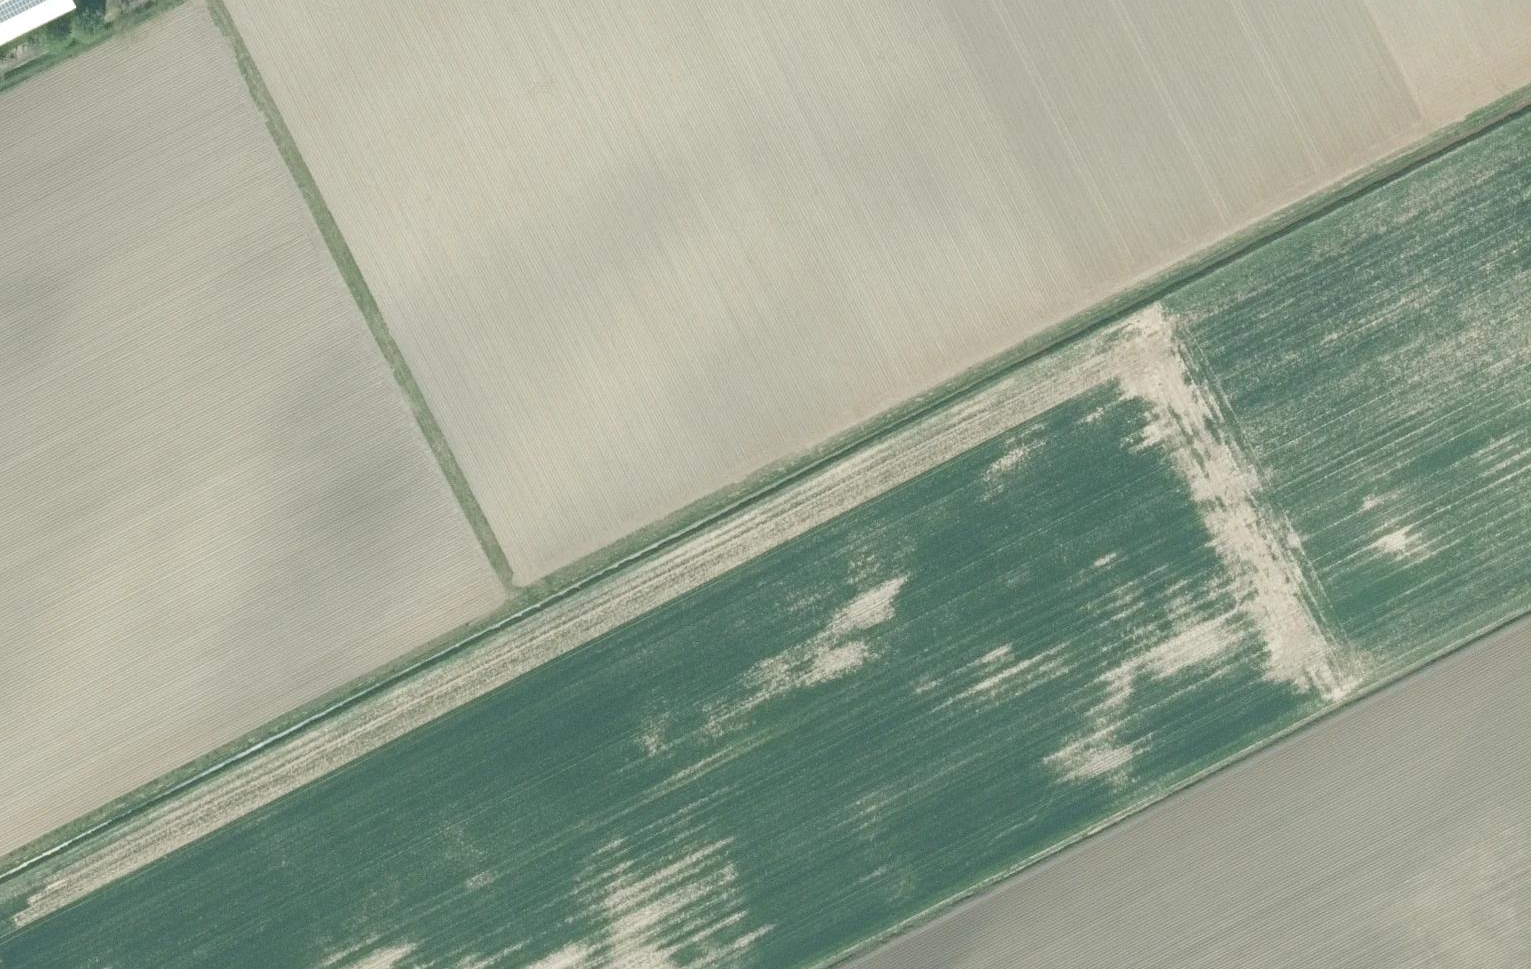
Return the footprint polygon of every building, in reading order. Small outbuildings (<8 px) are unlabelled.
[(73,0),(0,0),(0,37),(73,0)]
